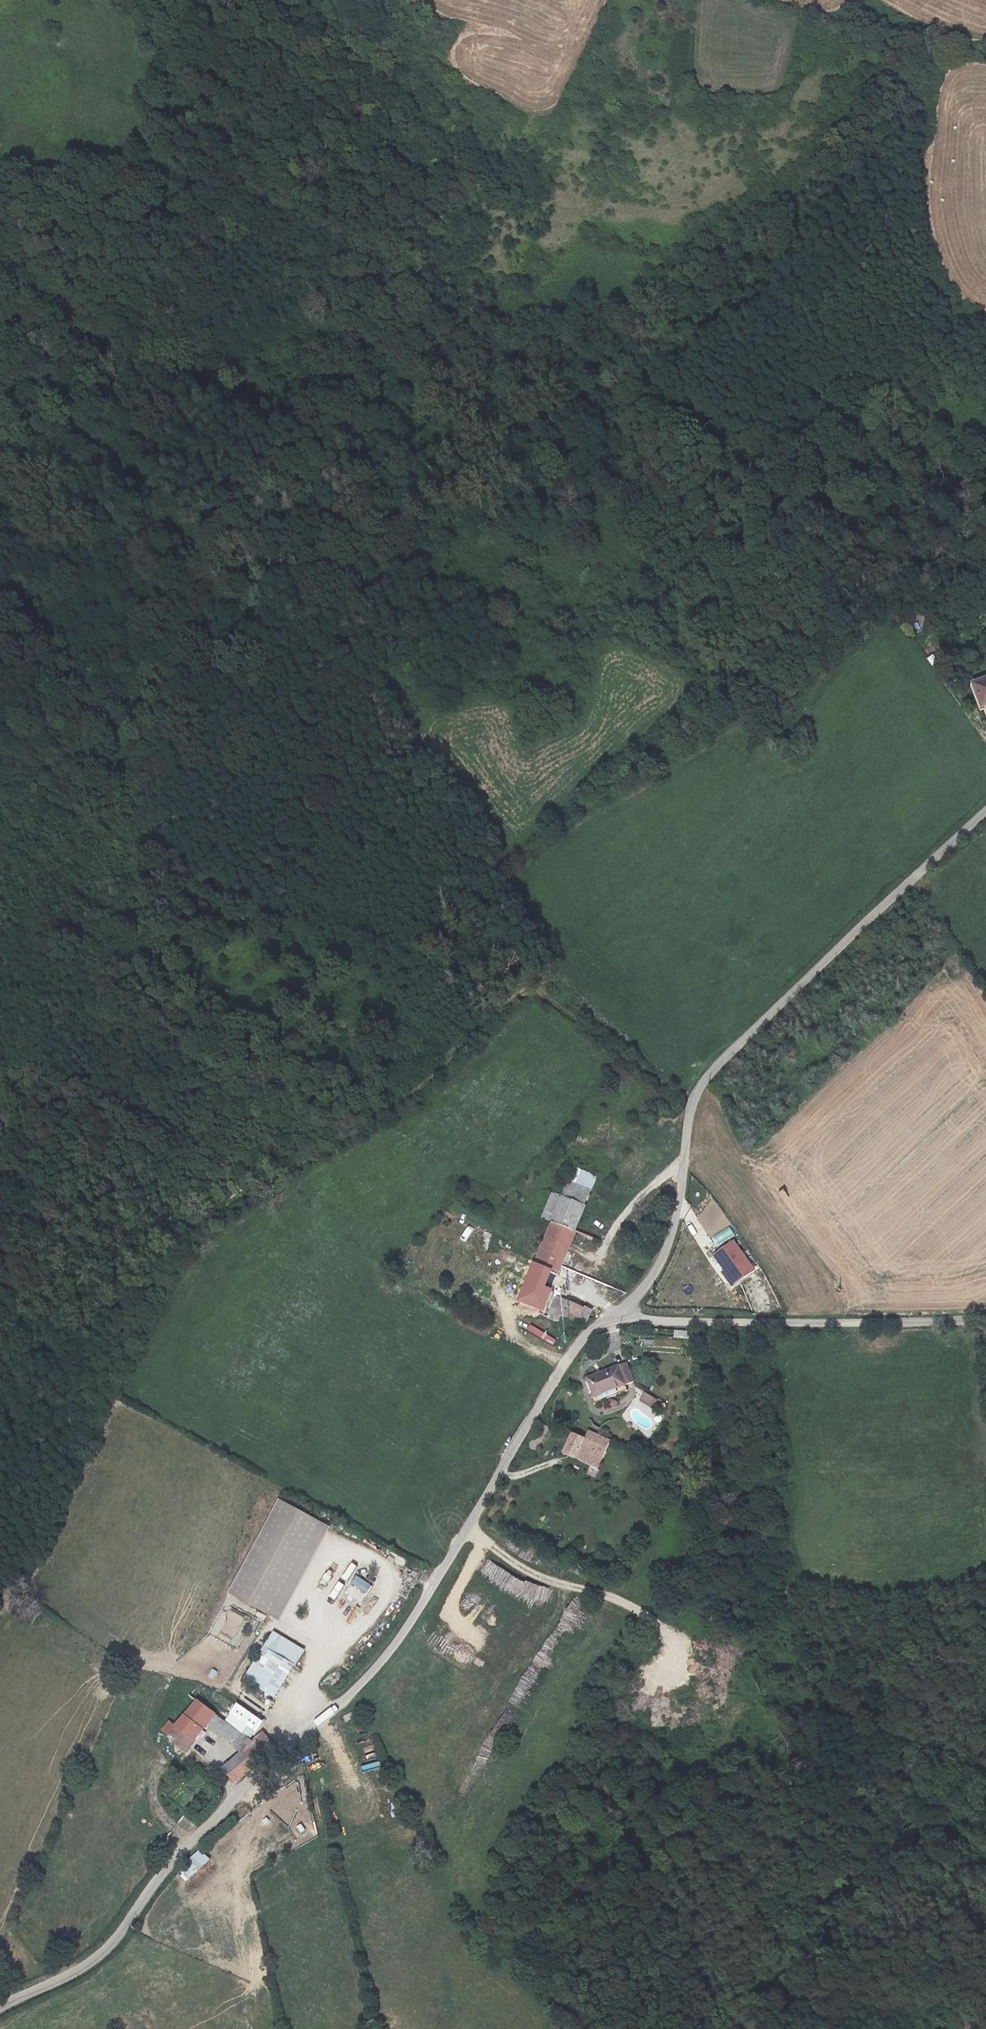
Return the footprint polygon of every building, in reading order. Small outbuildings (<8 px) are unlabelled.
[(973,694),(978,708),(984,706),(985,713),(985,689),(973,694)] [(542,1237),(564,1247),(572,1229),(582,1205),(588,1188),(565,1179),(558,1195),(549,1191),(539,1215),(548,1219),(542,1237)] [(542,1237),(536,1251),(558,1262),(564,1247),(542,1237)] [(711,1262),(719,1276),(725,1273),(735,1288),(754,1276),(736,1248),(711,1262)] [(558,1262),(536,1251),(518,1300),(536,1308),(535,1312),(555,1320),(559,1313),(581,1323),(587,1308),(564,1298),(561,1307),(543,1300),(558,1263),(558,1262)] [(726,1293),(735,1288),(725,1273),(719,1276),(717,1278),(726,1293)] [(674,1338),(689,1338),(690,1330),(674,1330),(674,1338)] [(625,1373),(587,1388),(595,1407),(591,1409),(593,1415),(627,1401),(625,1395),(632,1392),(625,1373)] [(652,1408),(658,1399),(644,1391),(639,1400),(652,1408)] [(584,1449),(607,1459),(611,1451),(588,1441),(584,1449)] [(584,1449),(573,1469),(597,1481),(607,1459),(584,1449)] [(313,1536),(264,1507),(211,1598),(261,1627),(313,1536)] [(354,1562),(343,1577),(348,1580),(359,1566),(354,1562)] [(230,1613),(218,1637),(231,1643),(243,1619),(230,1613)] [(276,1698),(304,1648),(272,1630),(244,1680),(276,1698)] [(254,1751),(196,1710),(172,1741),(169,1739),(149,1765),(154,1770),(157,1767),(161,1770),(168,1761),(178,1768),(207,1733),(243,1759),(223,1776),(235,1792),(238,1787),(267,1763),(257,1749),(254,1751)] [(260,1731),(235,1715),(230,1723),(255,1739),(260,1731)] [(367,1765),(366,1771),(379,1774),(381,1769),(367,1765)] [(200,1848),(176,1870),(187,1881),(210,1859),(200,1848)]
